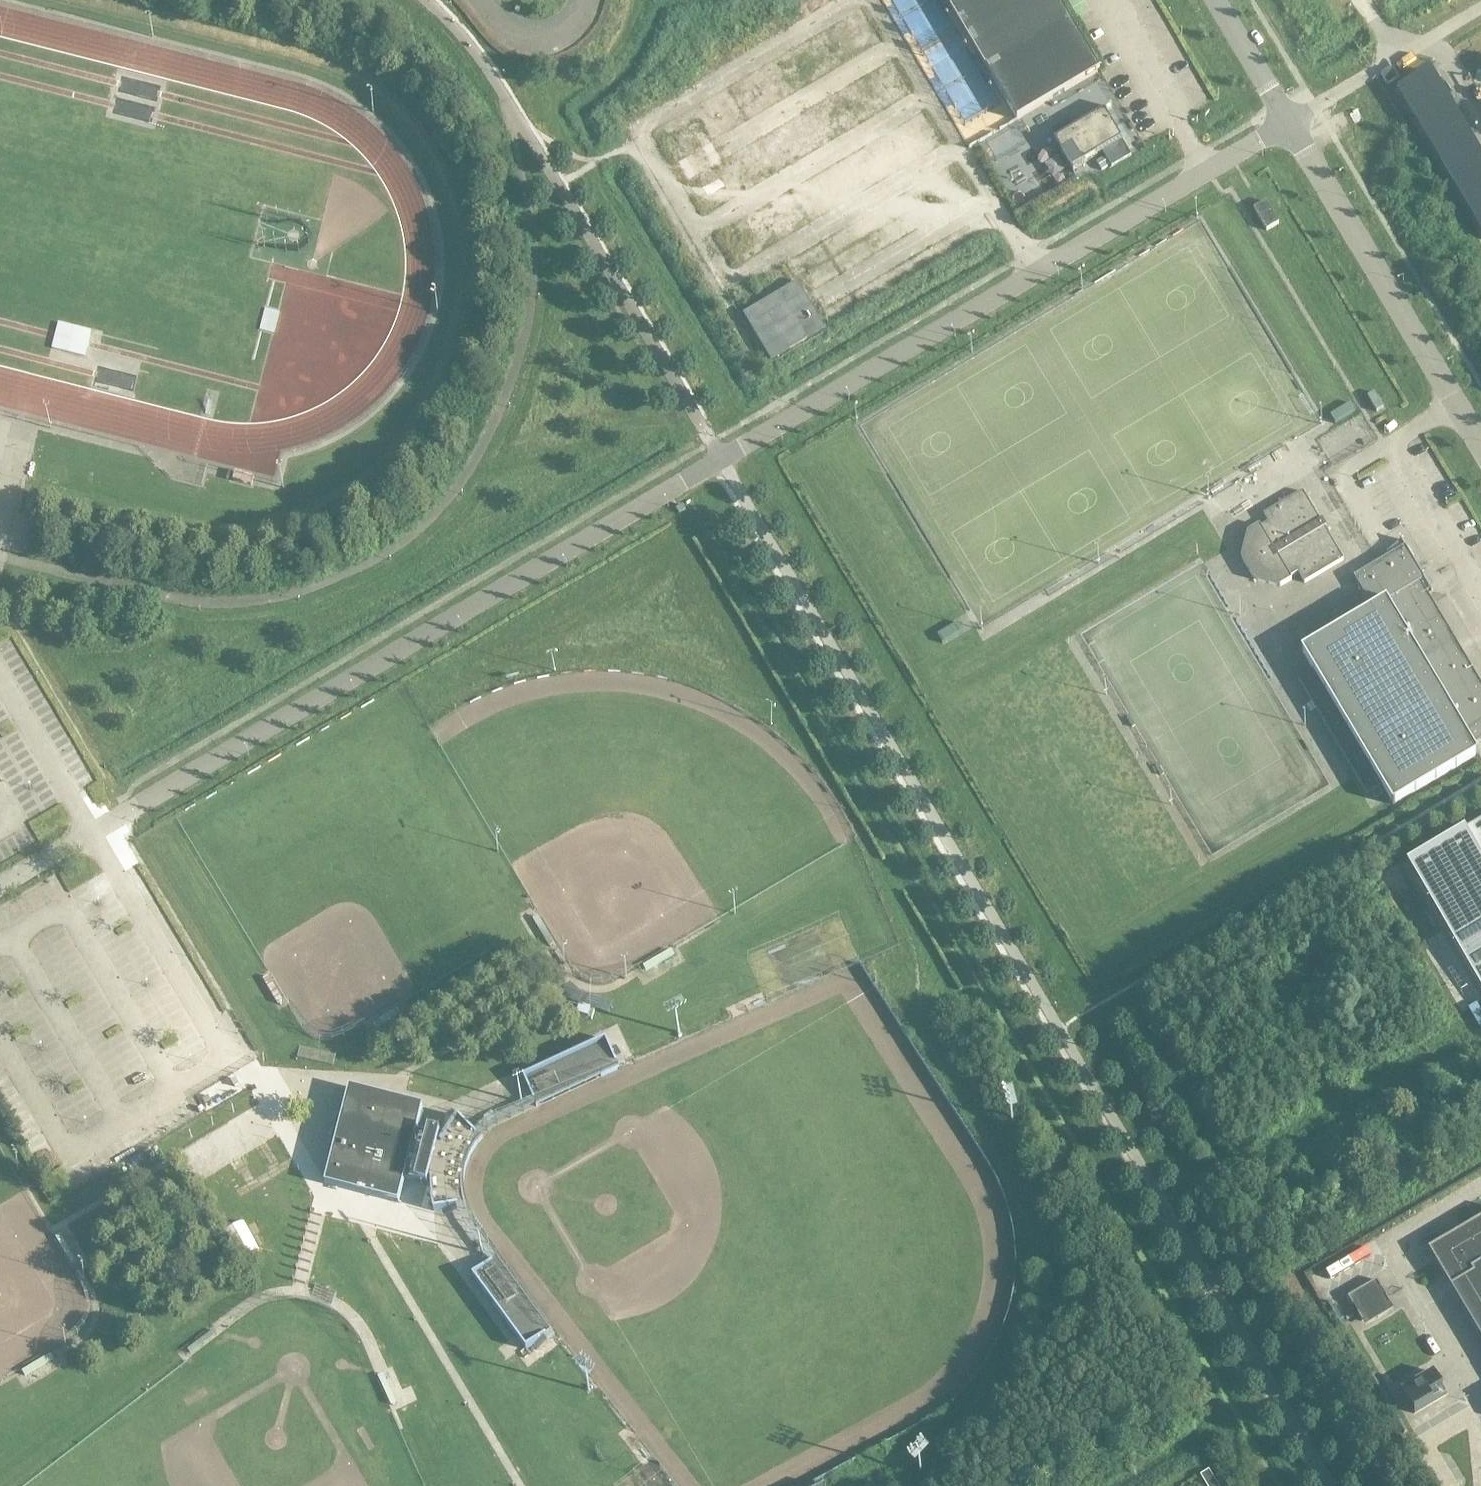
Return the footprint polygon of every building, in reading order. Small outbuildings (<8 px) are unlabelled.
[(1017,118),(1099,69),(1058,0),(947,0),(1017,118)] [(1426,74),(1399,90),(1480,229),(1480,158),(1446,98),(1451,95),(1446,86),(1445,87),(1437,74),(1439,73),(1436,68),(1426,74)] [(1069,120),(1052,130),(1057,139),(1054,140),(1073,173),(1075,173),(1072,169),(1102,152),(1104,156),(1110,165),(1111,168),(1131,156),(1104,111),(1074,129),(1069,120)] [(1135,132),(1127,137),(1132,146),(1140,141),(1135,132)] [(1102,170),(1110,165),(1104,156),(1096,161),(1102,170)] [(1266,201),(1265,202),(1254,209),(1267,230),(1279,223),(1266,201)] [(797,282),(743,314),(772,361),(825,330),(797,282)] [(1383,408),(1374,392),(1367,396),(1376,412),(1383,408)] [(1241,557),(1254,580),(1280,586),(1292,579),(1290,577),(1299,572),(1305,583),(1343,560),(1303,491),(1264,514),(1268,522),(1261,527),(1259,525),(1247,532),(1241,557)] [(686,510),(683,504),(676,508),(679,514),(686,510)] [(1386,558),(1354,577),(1373,609),(1302,651),(1313,670),(1298,679),(1367,794),(1382,785),(1393,804),(1478,754),(1473,745),(1480,740),(1480,684),(1420,582),(1424,580),(1425,581),(1426,581),(1401,539),(1400,539),(1404,547),(1386,558)] [(1410,877),(1480,990),(1480,820),(1469,828),(1410,877)] [(523,1078),(536,1106),(619,1068),(606,1039),(523,1078)] [(349,1087),(339,1126),(333,1124),(328,1143),(335,1145),(325,1184),(398,1203),(404,1179),(408,1180),(415,1181),(414,1183),(426,1186),(427,1182),(431,1182),(431,1201),(434,1211),(465,1203),(463,1196),(462,1182),(465,1168),(470,1155),(477,1143),(482,1138),(458,1116),(451,1124),(441,1140),(437,1138),(439,1133),(427,1131),(426,1133),(421,1130),(417,1129),(423,1106),(349,1087)] [(1433,1254),(1480,1335),(1480,1226),(1433,1254)] [(551,1331),(497,1257),(472,1276),(526,1350),(551,1331)] [(1353,1302),(1368,1326),(1397,1309),(1383,1285),(1353,1302)] [(1450,1398),(1437,1376),(1404,1395),(1417,1417),(1450,1398)] [(1200,1475),(1205,1482),(1213,1477),(1209,1470),(1200,1475)] [(1213,1477),(1205,1482),(1207,1485),(1213,1485),(1217,1484),(1213,1477)]
